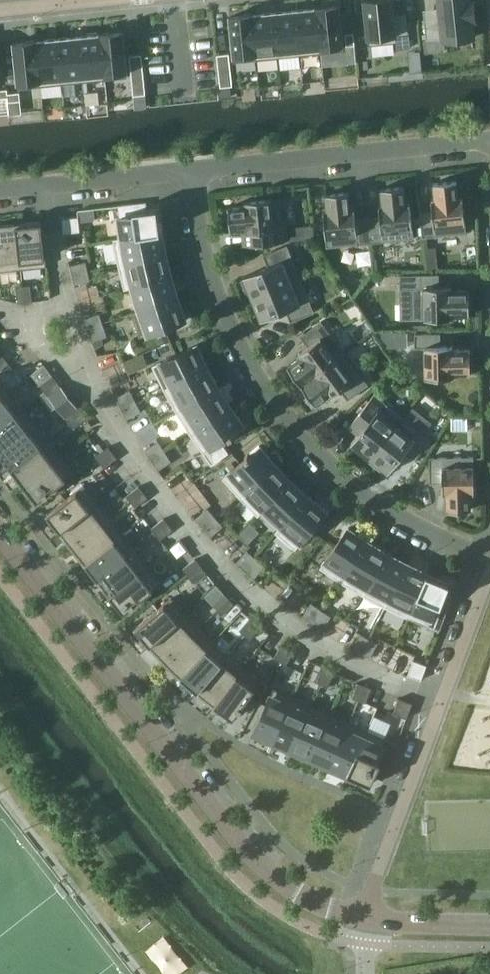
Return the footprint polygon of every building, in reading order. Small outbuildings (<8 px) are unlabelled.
[(394,22),(392,0),(370,0),(365,1),(369,45),(396,42),(396,48),(411,47),(408,20),(394,22)] [(427,39),(443,38),(444,40),(474,37),(472,19),(475,19),(474,1),(470,2),(470,0),(439,0),(441,15),(424,17),(427,39)] [(339,5),(317,8),(321,53),(344,51),(339,5)] [(316,8),(295,10),(300,55),(321,53),(317,8),(316,8)] [(295,10),(274,12),(278,57),(300,55),(295,10)] [(253,14),(252,14),(257,59),(278,57),(274,12),(253,14)] [(252,14),(230,16),(234,62),(257,59),(252,14)] [(123,32),(101,34),(105,79),(128,77),(123,32)] [(355,44),(354,32),(346,33),(347,45),(355,44)] [(100,34),(79,37),(84,81),(105,79),(101,34),(100,34)] [(79,37),(58,39),(62,84),(84,81),(79,37)] [(37,40),(36,40),(41,86),(62,84),(58,39),(37,41),(37,40)] [(36,40),(14,43),(18,88),(41,86),(36,40)] [(420,50),(408,52),(410,71),(422,70),(420,50)] [(218,54),(218,62),(230,61),(229,53),(218,54)] [(130,55),(130,63),(142,62),(142,54),(130,55)] [(219,70),(231,69),(230,61),(218,62),(219,70)] [(143,70),(142,62),(130,63),(131,71),(143,70)] [(231,69),(219,70),(220,78),(232,77),(231,69)] [(132,79),(144,78),(143,70),(131,71),(132,79)] [(232,77),(220,78),(221,86),(233,85),(232,77)] [(132,79),(133,87),(145,86),(144,78),(132,79)] [(146,94),(145,86),(133,87),(134,95),(146,94)] [(0,90),(0,98),(8,97),(8,93),(8,89),(0,90)] [(8,93),(8,97),(8,101),(21,100),(20,92),(8,93)] [(421,222),(423,236),(466,232),(463,197),(459,197),(457,180),(434,183),(435,193),(435,200),(434,200),(432,200),(432,206),(433,210),(420,212),(421,222)] [(406,196),(405,186),(381,188),(382,199),(383,205),(379,205),(380,212),(380,216),(368,217),(371,242),(414,238),(413,224),(410,202),(407,203),(406,203),(406,196)] [(327,246),(371,242),(368,217),(356,218),(356,214),(355,208),(351,208),(350,202),(349,191),(326,194),(327,204),(328,211),(324,211),(326,231),(327,246)] [(231,230),(243,229),(244,245),(285,241),(281,198),(245,201),(246,205),(229,207),(231,230)] [(123,237),(123,238),(161,232),(157,208),(148,209),(145,210),(144,204),(147,203),(147,202),(118,205),(123,237)] [(80,231),(79,216),(63,218),(64,232),(80,231)] [(42,221),(17,223),(22,269),(47,266),(42,221)] [(22,269),(17,223),(0,225),(0,271),(22,269)] [(118,264),(165,254),(161,232),(123,238),(123,237),(114,239),(118,264)] [(252,296),(253,298),(301,278),(287,245),(264,254),(268,265),(269,266),(254,272),(244,276),(245,279),(242,280),(249,297),(252,296)] [(170,276),(165,254),(118,264),(125,289),(134,287),(134,286),(170,276)] [(73,274),(88,271),(86,261),(70,265),(73,274)] [(90,280),(88,271),(73,274),(75,284),(90,280)] [(413,289),(414,319),(453,318),(452,314),(470,314),(469,289),(452,289),(452,286),(439,286),(439,274),(400,275),(400,289),(413,289)] [(178,298),(177,297),(170,276),(134,286),(134,287),(141,309),(141,310),(178,298)] [(314,312),(301,278),(253,298),(254,302),(262,320),(284,311),(286,310),(287,311),(291,321),(297,319),(314,312)] [(30,285),(24,286),(25,302),(33,301),(30,285)] [(16,287),(18,303),(25,302),(24,286),(16,287)] [(177,297),(178,298),(141,310),(141,309),(131,312),(137,328),(140,337),(187,319),(179,297),(179,296),(177,297)] [(87,327),(103,322),(100,313),(84,318),(87,327)] [(294,374),(302,384),(345,353),(321,321),(301,336),(308,345),(309,346),(303,350),(299,353),(301,356),(297,359),(288,365),(294,374)] [(107,336),(103,322),(87,327),(92,341),(103,337),(107,336)] [(386,347),(394,347),(393,331),(376,331),(386,347)] [(158,337),(161,345),(171,341),(167,333),(158,337)] [(425,346),(426,377),(443,377),(454,377),(454,374),(460,373),(471,373),(470,348),(460,349),(453,349),(453,345),(447,346),(441,346),(440,333),(416,334),(416,347),(425,346)] [(103,337),(92,341),(95,349),(103,343),(103,337)] [(206,367),(209,366),(198,345),(152,365),(164,389),(206,367)] [(368,384),(345,353),(302,384),(316,403),(325,397),(329,394),(331,396),(335,393),(341,389),(341,390),(348,399),(368,384)] [(9,363),(5,357),(0,361),(0,371),(9,363)] [(206,367),(164,389),(176,411),(218,388),(217,387),(206,367)] [(44,390),(57,380),(53,375),(40,385),(44,390)] [(11,390),(0,376),(0,399),(3,396),(11,390)] [(62,386),(57,380),(44,390),(49,396),(62,386)] [(229,406),(218,388),(176,411),(189,432),(190,433),(230,407),(229,406)] [(16,412),(23,407),(11,390),(3,396),(0,399),(0,425),(16,412)] [(123,410),(137,403),(130,390),(116,397),(123,410)] [(369,456),(370,457),(403,417),(375,394),(359,413),(368,421),(359,434),(352,442),(354,444),(352,446),(367,458),(369,456)] [(141,411),(137,403),(123,410),(127,419),(141,411)] [(36,423),(23,407),(16,412),(0,425),(0,451),(28,429),(36,423)] [(69,422),(82,413),(78,407),(65,417),(69,422)] [(230,407),(190,433),(212,465),(229,453),(221,441),(229,435),(230,437),(234,435),(233,434),(245,426),(235,412),(234,413),(230,407)] [(87,418),(82,413),(69,422),(74,428),(87,418)] [(431,440),(403,417),(370,457),(372,458),(370,461),(384,472),(386,470),(389,472),(404,453),(405,451),(406,452),(415,459),(431,440)] [(36,423),(28,429),(0,451),(0,454),(11,468),(41,445),(48,439),(36,423)] [(54,461),(61,455),(48,439),(41,445),(11,468),(24,484),(54,461)] [(150,458),(164,449),(159,441),(145,450),(150,458)] [(240,497),(275,465),(270,459),(271,458),(260,445),(249,454),(248,453),(245,456),(247,458),(223,478),(240,497)] [(100,462),(113,452),(108,446),(96,456),(100,462)] [(172,461),(164,449),(150,458),(158,470),(172,461)] [(113,452),(100,462),(105,468),(117,458),(113,452)] [(74,472),(61,455),(54,461),(24,484),(37,501),(45,494),(46,495),(49,492),(49,491),(74,472)] [(470,491),(474,491),(474,456),(430,457),(431,483),(442,482),(443,482),(443,487),(443,493),(447,493),(447,499),(448,510),(471,509),(470,491)] [(265,509),(291,481),(275,465),(240,497),(258,516),(265,509)] [(308,497),(307,496),(291,481),(265,509),(282,525),(308,497)] [(59,533),(60,531),(97,501),(84,485),(45,515),(59,533)] [(131,501),(144,491),(139,486),(126,496),(131,501)] [(135,507),(148,497),(144,491),(131,501),(135,507)] [(282,525),(275,532),(296,549),(327,510),(309,495),(307,496),(308,497),(282,525)] [(97,501),(60,531),(72,547),(110,517),(97,501)] [(205,529),(217,518),(207,507),(195,518),(205,529)] [(72,547),(85,563),(122,534),(110,517),(72,547)] [(156,533),(169,523),(164,518),(152,528),(156,533)] [(223,525),(217,518),(205,529),(211,536),(223,525)] [(161,539),(173,529),(169,523),(156,533),(161,539)] [(367,542),(368,542),(369,540),(349,527),(320,568),(342,582),(367,542)] [(85,563),(98,579),(135,550),(122,534),(85,563)] [(364,595),(387,554),(368,542),(367,542),(342,582),(364,595)] [(98,579),(110,595),(148,566),(135,550),(98,579)] [(255,557),(247,550),(237,562),(244,569),(255,557)] [(386,607),(407,564),(387,554),(364,595),(385,607),(386,607)] [(265,566),(255,557),(244,569),(254,578),(265,566)] [(187,574),(200,564),(196,558),(183,568),(187,574)] [(192,580),(205,570),(200,564),(187,574),(192,580)] [(427,575),(426,575),(407,565),(407,564),(386,607),(404,615),(408,618),(427,575)] [(161,583),(148,566),(110,595),(123,612),(132,605),(132,606),(136,603),(135,602),(161,583)] [(440,631),(452,598),(453,594),(452,594),(451,597),(445,595),(446,591),(449,583),(427,573),(426,575),(427,575),(408,618),(440,631)] [(218,610),(230,599),(224,593),(213,604),(218,610)] [(149,647),(150,645),(186,613),(185,613),(172,597),(134,629),(149,647)] [(223,615),(235,603),(230,599),(218,610),(223,615)] [(315,624),(324,611),(311,603),(302,616),(315,624)] [(331,616),(324,611),(315,624),(322,629),(331,616)] [(186,613),(150,645),(165,661),(199,628),(186,613)] [(245,635),(256,623),(250,618),(239,630),(245,635)] [(256,623),(245,635),(251,639),(261,627),(256,623)] [(199,628),(165,661),(181,676),(213,642),(199,628)] [(370,638),(361,634),(354,648),(362,653),(370,638)] [(378,643),(370,638),(362,653),(370,657),(378,643)] [(228,655),(213,642),(181,676),(198,691),(228,655)] [(280,661),(288,647),(282,643),(274,657),(280,661)] [(288,647),(280,661),(287,665),(295,651),(288,647)] [(228,655),(198,691),(215,705),(244,667),(228,655)] [(421,680),(427,665),(413,660),(408,675),(421,680)] [(321,666),(315,681),(321,684),(328,669),(321,666)] [(244,667),(215,705),(233,718),(239,710),(240,710),(243,706),(242,706),(261,680),(244,667)] [(328,669),(321,684),(328,687),(335,672),(328,669)] [(359,700),(365,685),(358,682),(353,697),(359,700)] [(365,685),(359,700),(366,703),(372,687),(365,685)] [(275,740),(274,740),(294,696),(274,687),(253,733),(274,743),(275,740)] [(312,705),(294,696),(274,740),(275,740),(293,748),(312,705)] [(412,703),(399,698),(394,713),(407,718),(413,703),(412,703)] [(293,748),(311,756),(331,713),(312,705),(293,748)] [(331,713),(311,756),(330,765),(349,721),(331,713)] [(330,765),(349,773),(368,730),(349,721),(330,765)] [(398,743),(368,730),(349,773),(371,783),(376,774),(385,778),(398,743)]
